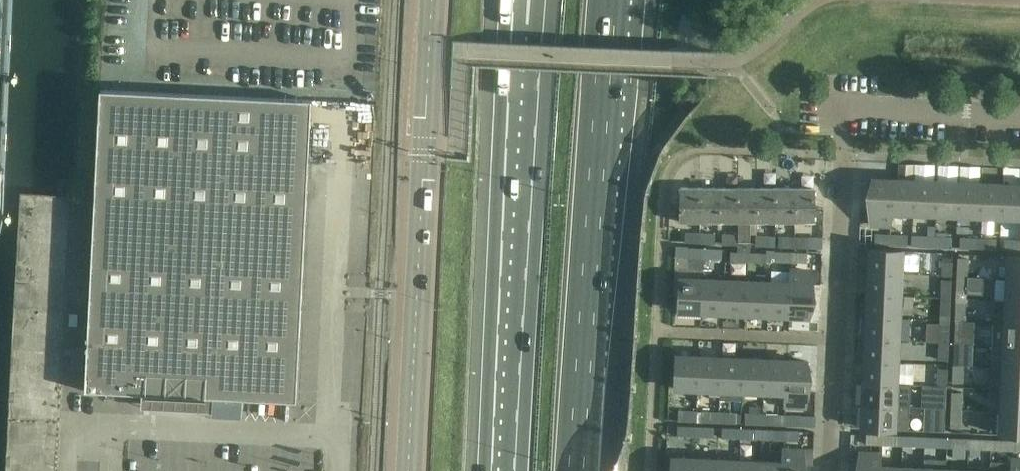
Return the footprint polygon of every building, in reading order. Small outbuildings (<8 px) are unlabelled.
[(311,100),(100,90),(85,391),(145,394),(145,405),(206,408),(206,397),(296,402),(311,100)] [(892,180),(872,179),(867,195),(868,196),(871,196),(870,224),(890,225),(890,212),(892,180)] [(890,212),(912,213),(914,181),(892,180),(890,212)] [(912,213),(934,214),(936,182),(925,181),(914,181),(912,213)] [(934,214),(957,215),(958,183),(947,182),(936,182),(934,214)] [(980,184),(958,183),(957,215),(979,216),(980,184)] [(979,216),(1001,217),(1003,185),(980,184),(979,216)] [(1003,185),(1001,217),(1019,218),(1019,185),(1013,185),(1003,185)] [(755,187),(736,188),(737,222),(738,222),(738,242),(737,242),(737,246),(750,246),(750,243),(749,243),(750,222),(755,222),(755,187)] [(755,222),(775,222),(775,187),(755,187),(755,222)] [(775,222),(794,222),(794,187),(775,187),(775,222)] [(794,187),(794,222),(814,222),(814,187),(794,187)] [(698,222),(698,188),(680,188),(680,222),(698,222)] [(717,188),(698,188),(698,222),(700,222),(700,232),(717,232),(717,188)] [(736,188),(717,188),(717,232),(718,232),(718,222),(737,222),(736,188)] [(699,243),(700,233),(685,232),(685,242),(699,243)] [(700,233),(699,243),(714,243),(714,234),(700,233)] [(722,244),(737,244),(737,235),(722,234),(722,244)] [(890,244),(891,235),(875,234),(874,243),(890,244)] [(891,235),(890,244),(906,245),(907,235),(891,235)] [(755,245),(770,246),(771,236),(756,236),(755,245)] [(933,246),(933,237),(916,236),(915,245),(933,246)] [(793,247),(793,237),(779,237),(778,246),(793,247)] [(793,237),(793,247),(807,247),(808,238),(793,237)] [(933,237),(933,246),(951,247),(951,237),(933,237)] [(977,248),(978,239),(960,238),(960,247),(977,248)] [(978,239),(977,248),(995,249),(995,239),(978,239)] [(1004,240),(1004,249),(1019,250),(1019,240),(1004,240)] [(703,258),(704,249),(686,248),(686,257),(703,258)] [(704,249),(703,258),(721,259),(721,249),(704,249)] [(869,249),(868,272),(901,274),(902,251),(869,249)] [(748,262),(748,253),(731,252),(730,261),(748,262)] [(790,262),(791,252),(775,252),(774,261),(790,262)] [(791,252),(790,262),(806,263),(807,253),(791,252)] [(748,253),(748,262),(765,263),(766,253),(748,253)] [(1008,255),(1007,278),(1019,279),(1019,256),(1008,255)] [(951,276),(952,258),(942,257),(942,275),(951,276)] [(957,276),(966,276),(967,259),(958,258),(957,276)] [(768,315),(790,316),(792,270),(791,270),(791,283),(769,282),(768,315)] [(790,316),(809,316),(814,300),(813,299),(812,300),(810,299),(811,271),(792,270),(790,316)] [(868,272),(867,294),(900,296),(901,274),(868,272)] [(966,276),(957,276),(956,293),(975,294),(976,280),(966,279),(966,276)] [(678,311),(701,312),(703,279),(680,278),(678,311)] [(1006,300),(1019,301),(1019,279),(1007,278),(1006,300)] [(701,312),(723,313),(725,280),(703,279),(701,312)] [(723,313),(745,314),(747,281),(725,280),(723,313)] [(941,297),(950,298),(951,280),(941,280),(941,297)] [(745,314),(768,315),(769,282),(747,281),(745,314)] [(867,294),(867,317),(899,318),(900,296),(867,294)] [(950,298),(941,297),(940,315),(949,315),(950,298)] [(1005,323),(1019,323),(1019,301),(1006,300),(1005,323)] [(955,320),(972,321),(972,304),(965,304),(965,303),(956,303),(955,320)] [(867,317),(866,339),(898,340),(899,318),(867,317)] [(972,321),(955,320),(955,338),(964,338),(965,322),(972,322),(972,321)] [(86,321),(78,321),(77,332),(86,333),(86,321)] [(992,344),(1019,346),(1019,323),(1005,323),(993,322),(992,344)] [(939,342),(948,342),(949,325),(940,324),(939,342)] [(866,339),(865,361),(897,362),(898,340),(866,339)] [(948,342),(939,342),(938,359),(948,360),(948,342)] [(991,366),(1019,368),(1019,346),(992,344),(991,366)] [(953,365),(963,365),(963,348),(954,347),(953,365)] [(699,356),(676,355),(675,388),(698,389),(699,356)] [(698,389),(720,390),(721,357),(699,356),(698,389)] [(720,390),(742,391),(743,358),(721,357),(720,390)] [(742,391),(764,392),(766,359),(743,358),(742,391)] [(788,360),(766,359),(764,392),(785,393),(784,406),(786,406),(788,360)] [(788,360),(786,406),(804,406),(806,378),(809,378),(809,379),(811,378),(807,361),(788,360)] [(865,361),(864,383),(896,385),(897,362),(865,361)] [(963,365),(953,365),(952,382),(962,383),(963,365)] [(990,389),(1002,389),(1019,390),(1019,368),(991,366),(990,389)] [(937,386),(946,386),(947,369),(938,368),(937,386)] [(864,383),(863,405),(910,408),(911,385),(896,385),(864,383)] [(946,386),(937,386),(936,404),(946,404),(946,386)] [(933,404),(934,387),(918,387),(917,403),(933,404)] [(1001,411),(1019,412),(1019,390),(1002,389),(1001,411)] [(951,409),(961,410),(961,392),(952,392),(951,409)] [(863,405),(862,428),(894,429),(909,430),(910,408),(863,405)] [(945,426),(945,409),(936,408),(935,426),(945,426)] [(961,410),(951,409),(951,427),(960,427),(961,410)] [(678,420),(696,421),(697,411),(679,411),(678,420)] [(1001,411),(1000,434),(1019,435),(1019,412),(1001,411)] [(718,422),(719,412),(701,412),(701,421),(718,422)] [(719,412),(718,422),(736,423),(736,413),(719,412)] [(763,424),(763,414),(746,414),(745,423),(763,424)] [(763,414),(763,424),(780,424),(781,415),(763,414)] [(784,425),(799,425),(799,416),(784,415),(784,425)] [(695,436),(696,427),(678,426),(678,435),(695,436)] [(696,427),(695,436),(713,437),(713,427),(696,427)] [(739,438),(740,428),(722,428),(722,437),(739,438)] [(740,428),(739,438),(757,439),(757,429),(740,428)] [(782,440),(783,430),(767,430),(766,439),(782,440)] [(783,430),(782,440),(798,440),(799,431),(783,430)] [(882,444),(882,435),(866,434),(866,444),(882,444)] [(882,435),(882,444),(898,445),(898,436),(882,435)] [(924,446),(925,437),(907,436),(907,446),(924,446)] [(925,437),(924,446),(942,447),(942,438),(925,437)] [(968,448),(969,439),(951,438),(951,448),(968,448)] [(986,440),(969,439),(968,448),(986,449),(986,440)] [(1011,450),(1011,441),(995,440),(995,450),(1011,450)] [(1011,450),(1019,451),(1019,441),(1011,441),(1011,450)] [(784,450),(783,450),(782,462),(761,462),(761,470),(783,470),(784,450)] [(783,470),(802,470),(803,451),(784,450),(783,470)] [(879,454),(860,453),(859,470),(879,470),(879,454)] [(879,470),(901,470),(901,468),(879,467),(880,454),(879,454),(879,470)] [(695,459),(672,458),(671,470),(694,470),(695,459)] [(695,459),(694,470),(716,470),(717,460),(695,459)] [(717,460),(716,470),(738,470),(739,461),(717,460)] [(1013,460),(1012,470),(1019,470),(1019,460),(1013,460)] [(739,461),(738,470),(761,470),(761,462),(739,461)]
